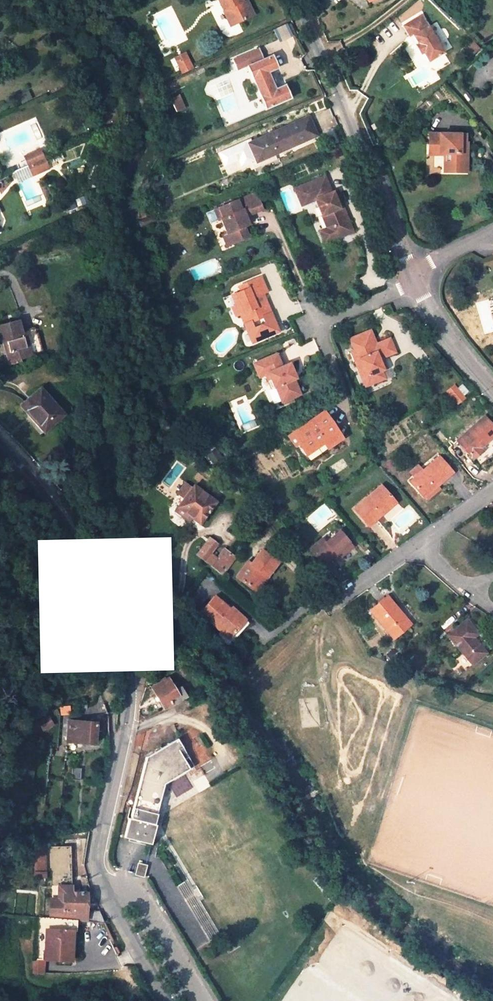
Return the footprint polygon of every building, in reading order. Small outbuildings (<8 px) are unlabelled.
[(219,0),(229,21),(236,17),(238,22),(249,16),(241,0),(219,0)] [(247,0),(241,0),(249,16),(253,14),(247,0)] [(408,38),(412,36),(416,44),(421,53),(426,63),(442,53),(437,44),(438,40),(434,34),(431,35),(419,16),(402,26),(408,38)] [(278,40),(292,37),(289,24),(275,27),(278,40)] [(421,53),(416,44),(413,46),(418,55),(421,53)] [(275,70),(270,57),(264,59),(259,48),(232,60),(237,71),(248,66),(266,109),(288,100),(282,86),(275,89),(268,73),(275,70)] [(175,56),(178,62),(188,57),(185,52),(175,56)] [(272,55),(270,57),(275,70),(278,68),(272,55)] [(183,72),(193,67),(188,57),(178,62),(183,72)] [(285,85),(282,86),(288,100),(291,98),(285,85)] [(171,99),(176,111),(185,108),(180,95),(171,99)] [(312,125),(308,116),(249,143),(256,161),(275,153),(275,151),(293,143),(294,145),(314,136),(310,127),(312,125)] [(328,120),(330,126),(336,123),(334,118),(328,120)] [(465,171),(465,142),(465,134),(428,134),(428,151),(439,151),(439,153),(444,153),(448,153),(448,160),(444,160),(444,171),(465,171)] [(275,153),(294,145),(293,143),(275,151),(275,153)] [(34,173),(46,167),(42,159),(30,164),(34,173)] [(226,173),(240,169),(239,162),(224,166),(226,173)] [(327,228),(320,231),(324,243),(337,238),(336,234),(351,229),(344,212),(342,213),(339,206),(342,205),(335,190),(330,192),(324,176),(295,188),(301,205),(315,199),(327,228)] [(227,233),(229,232),(234,243),(248,238),(244,226),(241,221),(246,219),(249,218),(248,215),(262,209),(256,193),(214,210),(218,220),(221,219),(223,224),(227,233)] [(138,220),(140,226),(155,220),(152,215),(138,220)] [(223,224),(217,227),(225,246),(234,243),(229,232),(227,233),(223,224)] [(352,232),(351,229),(336,234),(337,238),(352,232)] [(268,292),(262,278),(241,286),(243,291),(238,293),(241,304),(238,305),(232,308),(235,317),(242,314),(246,324),(253,343),(271,336),(270,334),(275,332),(276,334),(284,331),(278,315),(270,318),(271,321),(259,326),(257,320),(272,314),(268,304),(265,305),(261,295),(268,292)] [(17,319),(0,324),(0,341),(3,351),(7,350),(11,365),(23,362),(22,359),(42,353),(37,332),(34,333),(33,327),(20,331),(17,319)] [(350,339),(358,359),(355,361),(363,379),(370,375),(373,383),(385,378),(382,371),(386,368),(382,358),(395,352),(389,338),(376,344),(370,331),(350,339)] [(278,353),(275,354),(280,366),(283,365),(278,353)] [(274,386),(276,386),(282,401),(300,393),(293,378),(291,379),(290,376),(293,374),(289,363),(283,365),(280,366),(275,354),(253,363),(258,373),(263,371),(265,374),(269,373),(274,386)] [(271,388),(274,386),(269,373),(265,374),(271,388)] [(373,383),(370,375),(363,379),(366,386),(373,383)] [(449,390),(454,398),(461,394),(455,386),(449,390)] [(21,406),(32,419),(37,415),(48,428),(63,414),(40,389),(21,406)] [(464,398),(461,394),(454,398),(457,403),(464,398)] [(292,431),(306,454),(302,457),(305,462),(328,448),(324,441),(338,432),(324,411),(292,431)] [(44,431),(48,428),(37,415),(32,419),(44,431)] [(481,450),(477,446),(480,444),(482,445),(492,434),(492,427),(483,417),(457,441),(473,458),(481,450)] [(306,454),(292,431),(287,435),(302,457),(306,454)] [(342,438),(338,432),(324,441),(328,448),(342,438)] [(477,446),(481,450),(492,439),(492,434),(482,445),(480,444),(477,446)] [(410,481),(424,497),(437,486),(443,480),(452,472),(438,456),(422,470),(414,477),(410,481)] [(409,472),(414,477),(422,470),(418,465),(409,472)] [(194,485),(175,510),(188,520),(191,516),(199,523),(215,501),(194,485)] [(380,515),(378,512),(393,500),(380,486),(354,509),(368,526),(377,518),(380,515)] [(439,489),(437,486),(424,497),(426,500),(439,489)] [(393,500),(378,512),(380,515),(394,502),(393,500)] [(310,549),(323,564),(329,558),(335,554),(338,558),(352,546),(339,530),(325,542),(322,538),(310,549)] [(235,557),(228,552),(224,549),(217,558),(211,553),(218,544),(209,538),(197,553),(222,573),(235,557)] [(251,564),(248,561),(236,576),(252,588),(262,574),(266,576),(277,562),(261,550),(251,564)] [(267,578),(266,576),(262,574),(252,588),(256,592),(267,578)] [(235,618),(236,615),(230,610),(215,595),(199,612),(228,638),(241,623),(235,618)] [(393,637),(407,626),(394,611),(397,609),(387,596),(370,610),(393,637)] [(235,618),(241,623),(228,638),(232,642),(248,622),(232,607),(230,610),(236,615),(235,618)] [(409,624),(397,609),(394,611),(407,626),(409,624)] [(472,637),(477,633),(466,620),(448,635),(472,663),(484,652),(472,637)] [(164,709),(187,698),(180,686),(175,690),(168,678),(151,688),(164,709)] [(267,704),(260,695),(256,698),(263,706),(267,704)] [(70,706),(56,707),(60,714),(70,713),(70,706)] [(52,725),(47,716),(39,721),(43,730),(52,725)] [(95,722),(68,720),(67,742),(93,744),(95,722)] [(177,739),(172,742),(188,769),(193,766),(177,739)] [(129,818),(124,838),(150,844),(155,825),(153,825),(163,784),(188,769),(172,742),(146,758),(131,819),(129,818)] [(80,768),(73,768),(72,779),(79,780),(80,768)] [(72,879),(71,846),(51,846),(52,879),(72,879)] [(144,866),(138,865),(136,874),(142,876),(144,866)] [(50,918),(86,921),(86,911),(86,893),(70,893),(70,887),(58,887),(57,898),(51,897),(50,918)] [(86,911),(86,921),(105,922),(100,910),(86,911)] [(45,928),(43,958),(70,960),(72,930),(45,928)]
